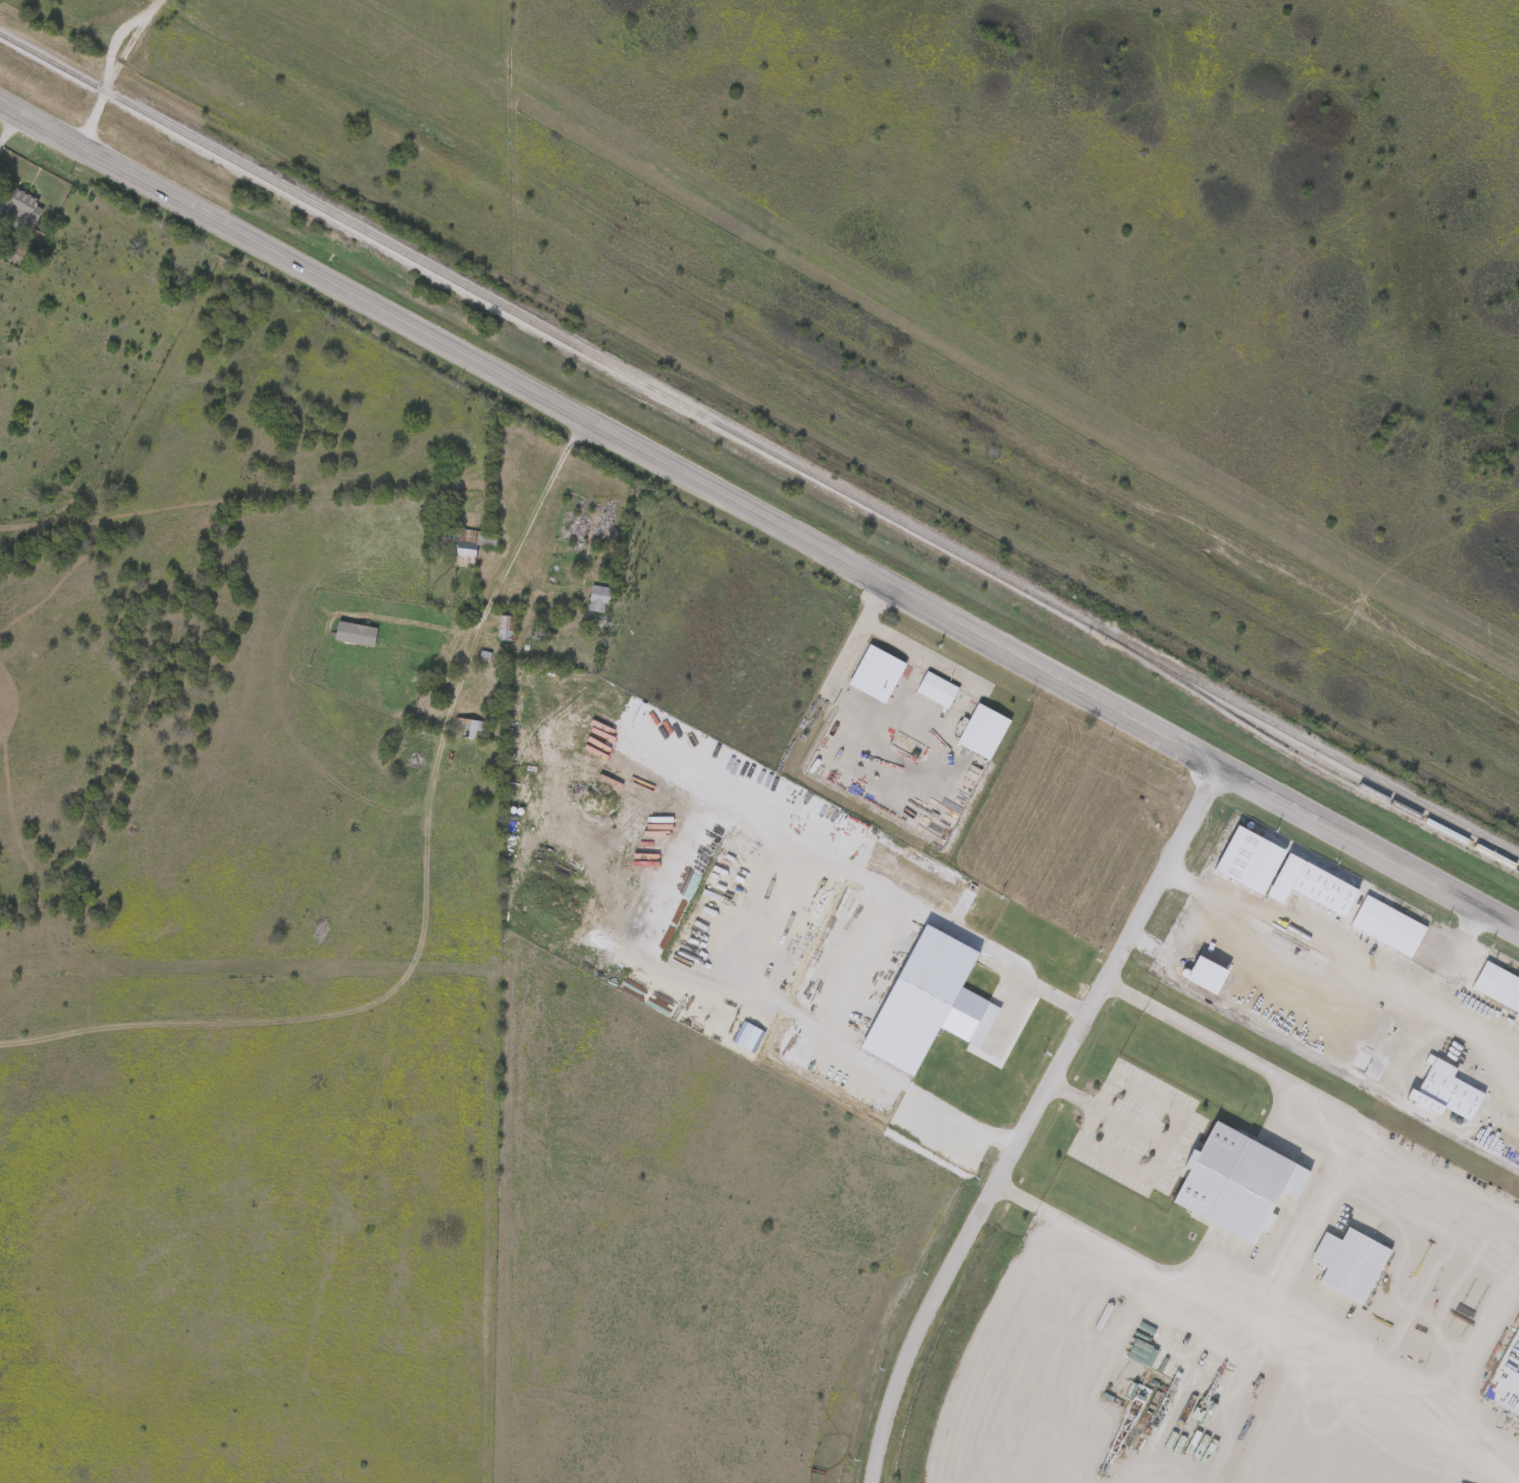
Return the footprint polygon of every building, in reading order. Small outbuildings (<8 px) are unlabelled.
[(38,228),(0,228),(0,194),(5,194),(5,190),(38,190),(38,228)] [(611,511),(608,537),(585,535),(584,544),(571,543),(574,507),(611,511)] [(474,567),(454,566),(455,548),(441,547),(442,527),(496,531),(495,546),(476,544),(474,567)] [(610,610),(590,611),(588,586),(608,585),(610,610)] [(498,638),(498,615),(510,615),(510,638),(498,638)] [(373,646),(334,639),(338,620),(376,627),(373,646)] [(482,739),(453,735),(455,717),(485,720),(482,739)] [(923,745),(918,757),(890,745),(896,732),(923,745)] [(963,761),(971,765),(973,761),(983,766),(952,827),(943,822),(939,829),(911,815),(915,807),(934,816),(963,761)]
